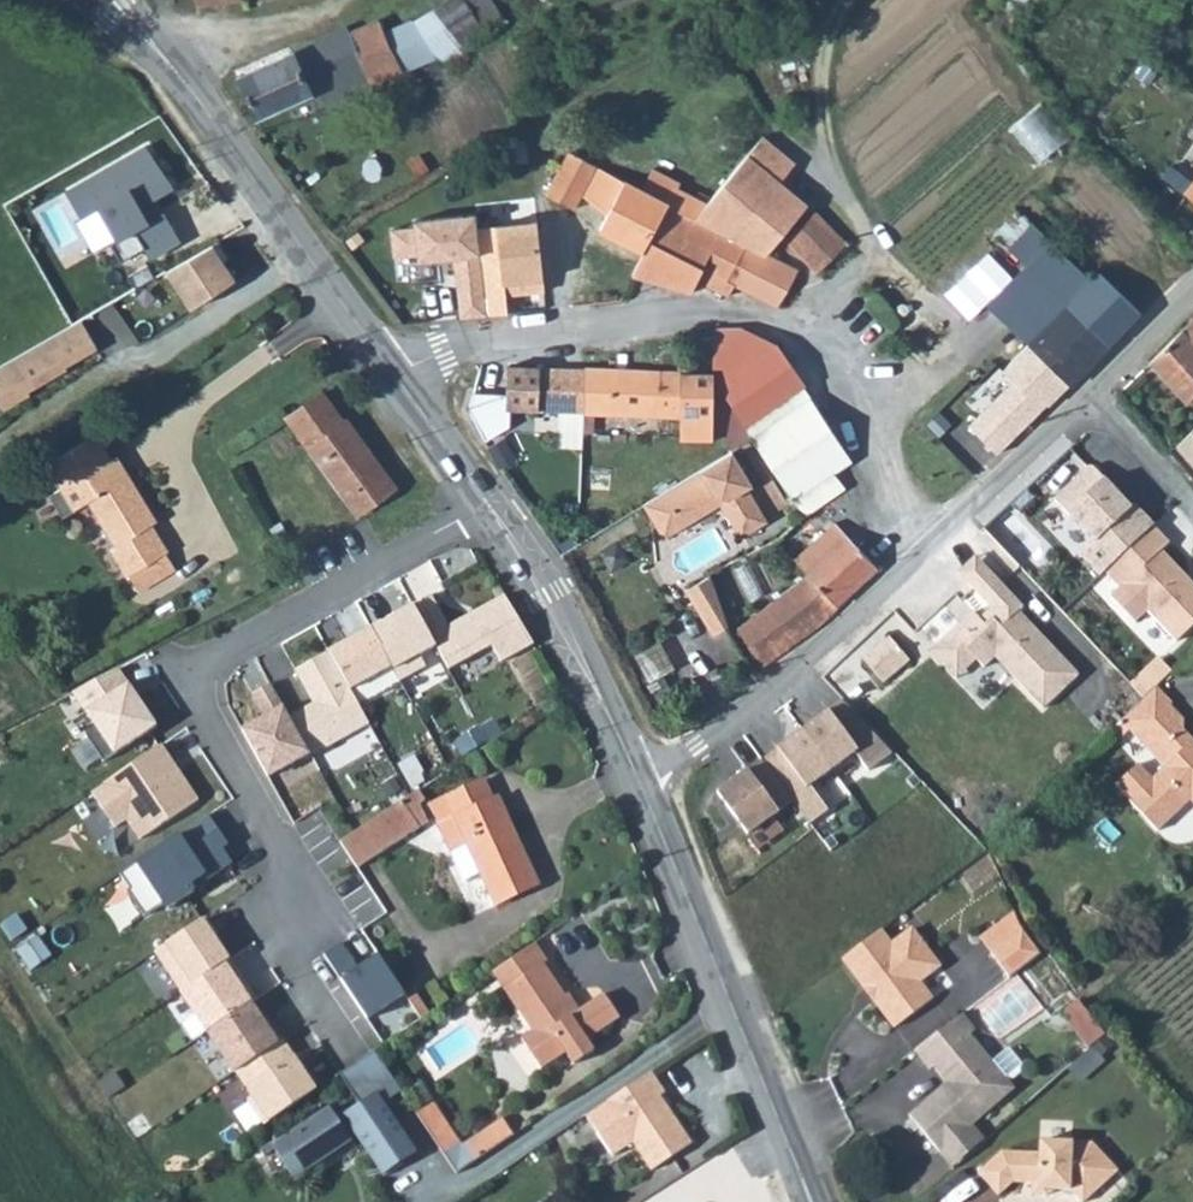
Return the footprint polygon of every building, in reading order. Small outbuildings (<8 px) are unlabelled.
[(460,41),(482,27),(465,0),(446,0),(433,8),(460,41)] [(482,27),(499,15),(489,0),(465,0),(482,27)] [(1175,13),(1184,0),(1172,0),(1166,6),(1175,13)] [(1165,27),(1175,13),(1166,6),(1162,1),(1150,14),(1165,27)] [(412,19),(434,55),(440,63),(466,49),(460,41),(433,8),(412,19)] [(350,32),(365,66),(371,81),(402,68),(434,55),(412,19),(384,31),(378,20),(350,32)] [(315,41),(333,80),(365,66),(350,32),(347,26),(315,41)] [(285,55),(303,96),(312,92),(316,99),(322,97),(327,106),(371,87),(368,82),(371,81),(365,66),(333,80),(315,41),(285,55)] [(285,55),(237,76),(256,118),(303,96),(285,55)] [(414,100),(403,83),(394,89),(405,106),(414,100)] [(694,216),(696,217),(711,225),(747,243),(789,185),(778,176),(793,157),(761,132),(705,202),(694,216)] [(145,146),(66,192),(81,218),(98,208),(116,240),(109,244),(123,268),(150,250),(138,233),(159,219),(150,204),(173,188),(145,146)] [(641,188),(569,151),(545,193),(571,208),(580,193),(607,213),(599,229),(642,252),(668,202),(676,186),(679,181),(652,167),(641,188)] [(1192,200),(1192,184),(1185,194),(1192,200)] [(747,243),(767,254),(808,200),(789,185),(747,243)] [(668,202),(694,216),(705,202),(676,186),(668,202)] [(632,274),(661,282),(696,217),(694,216),(668,202),(642,252),(632,274)] [(1183,236),(1192,227),(1192,226),(1178,210),(1168,218),(1183,236)] [(786,238),(816,271),(845,244),(815,212),(786,238)] [(661,282),(691,291),(698,279),(721,292),(747,243),(711,225),(696,217),(661,282)] [(415,229),(390,233),(393,261),(417,260),(416,267),(455,265),(459,323),(507,317),(506,299),(544,296),(536,224),(477,229),(477,218),(414,225),(415,229)] [(1009,367),(1031,346),(1070,383),(1095,358),(1141,313),(1100,273),(1092,280),(1033,226),(1008,250),(1025,267),(968,324),(1009,367)] [(1192,246),(1192,227),(1183,236),(1192,246)] [(1191,260),(1192,258),(1192,246),(1183,236),(1176,243),(1191,260)] [(721,292),(727,295),(734,284),(746,290),(767,254),(747,243),(721,292)] [(222,245),(178,272),(200,307),(244,280),(222,245)] [(746,290),(776,306),(797,269),(767,254),(746,290)] [(0,369),(0,397),(10,414),(35,401),(34,392),(72,370),(108,350),(88,320),(0,369)] [(1186,402),(1192,396),(1192,320),(1150,362),(1186,402)] [(714,337),(755,332),(744,326),(714,325),(714,337)] [(712,377),(718,384),(777,344),(755,332),(714,337),(712,372),(712,377)] [(718,384),(746,425),(806,385),(777,344),(718,384)] [(1009,367),(1018,377),(970,423),(996,451),(1044,403),(1047,406),(1070,383),(1031,346),(1009,367)] [(678,370),(700,371),(700,362),(679,361),(678,370)] [(678,370),(506,364),(505,406),(695,414),(694,430),(711,431),(712,377),(712,372),(700,371),(678,370)] [(969,398),(981,408),(1012,375),(1000,364),(969,398)] [(746,425),(750,432),(777,475),(792,499),(833,471),(851,460),(809,398),(813,395),(806,385),(746,425)] [(285,419),(357,519),(396,490),(347,423),(343,426),(320,395),(285,419)] [(1192,461),(1192,428),(1176,443),(1192,461)] [(44,472),(61,498),(75,489),(87,508),(116,550),(110,554),(128,581),(132,578),(165,557),(169,554),(151,528),(156,524),(127,480),(120,484),(107,464),(93,442),(44,472)] [(758,488),(739,454),(648,504),(661,527),(680,532),(725,506),(744,540),(772,525),(753,491),(758,488)] [(107,464),(120,484),(127,480),(114,460),(107,464)] [(1092,464),(1055,498),(1095,541),(1082,554),(1100,574),(1105,570),(1154,524),(1135,504),(1131,507),(1092,464)] [(792,499),(804,513),(843,485),(833,471),(792,499)] [(61,498),(74,516),(87,508),(75,489),(61,498)] [(795,557),(809,574),(836,606),(877,568),(835,522),(795,557)] [(1154,524),(1105,570),(1120,587),(1111,595),(1135,621),(1148,609),(1157,618),(1190,587),(1183,579),(1186,576),(1162,550),(1170,542),(1154,524)] [(165,557),(132,578),(142,593),(175,572),(165,557)] [(984,567),(968,583),(993,609),(993,618),(986,625),(972,611),(962,621),(975,635),(964,646),(975,657),(985,668),(996,657),(1044,707),(1078,675),(1031,626),(1016,640),(1002,626),(1022,607),(984,567)] [(736,628),(761,664),(809,631),(836,606),(809,574),(736,628)] [(730,628),(713,578),(689,591),(714,637),(730,628)] [(1190,587),(1157,618),(1176,639),(1192,623),(1192,587),(1192,588),(1190,587)] [(430,595),(412,606),(435,647),(448,670),(491,646),(500,662),(533,644),(504,596),(448,627),(430,595)] [(412,606),(370,629),(391,668),(399,681),(425,667),(418,656),(435,647),(412,606)] [(975,635),(962,621),(931,650),(955,676),(975,657),(964,646),(975,635)] [(370,629),(328,652),(349,691),(391,668),(370,629)] [(863,659),(881,681),(907,660),(888,636),(863,659)] [(639,649),(649,675),(675,665),(665,639),(639,649)] [(328,652),(294,671),(313,704),(284,719),(302,753),(304,757),(368,724),(349,691),(328,652)] [(1160,654),(1133,679),(1146,692),(1173,666),(1160,654)] [(118,669),(73,693),(96,728),(85,735),(103,762),(157,726),(137,697),(133,700),(126,690),(131,688),(118,669)] [(1156,686),(1129,712),(1173,759),(1166,766),(1163,769),(1153,778),(1139,763),(1117,783),(1132,798),(1130,800),(1159,830),(1191,799),(1192,800),(1192,739),(1184,730),(1185,720),(1156,686)] [(842,701),(762,760),(793,802),(809,824),(827,811),(809,786),(854,753),(867,772),(892,754),(842,701)] [(302,753),(284,719),(275,702),(234,728),(262,779),(302,753)] [(1173,759),(1129,712),(1113,728),(1121,737),(1129,728),(1166,766),(1173,759)] [(159,742),(87,790),(112,826),(124,818),(136,838),(196,798),(159,742)] [(717,793),(748,835),(793,802),(762,760),(717,793)] [(427,803),(462,878),(475,872),(493,906),(538,884),(497,794),(491,797),(481,777),(427,803)] [(337,839),(348,856),(355,866),(425,821),(415,804),(423,799),(415,787),(337,839)] [(207,812),(135,860),(166,906),(192,889),(188,883),(202,873),(205,878),(229,862),(218,846),(226,840),(207,812)] [(201,917),(153,949),(180,989),(228,957),(201,917)] [(938,965),(911,928),(890,944),(879,929),(841,957),(892,1026),(930,998),(917,981),(938,965)] [(1041,952),(1023,929),(991,953),(1009,976),(1041,952)] [(491,970),(530,1031),(520,1037),(539,1067),(565,1049),(573,1062),(595,1047),(586,1035),(618,1014),(602,990),(577,1007),(565,989),(562,992),(543,964),(547,961),(534,941),(491,970)] [(340,942),(323,953),(366,1018),(405,993),(378,953),(356,967),(340,942)] [(180,989),(179,990),(206,1030),(250,1000),(234,977),(239,973),(228,957),(180,989)] [(1070,989),(1056,999),(1072,1019),(1085,1009),(1070,989)] [(250,1000),(206,1030),(233,1070),(234,1069),(282,1037),(271,1021),(266,1024),(250,1000)] [(901,1115),(930,1153),(963,1128),(1003,1099),(1004,1086),(1018,1077),(1019,1070),(1007,1052),(989,1065),(968,1034),(972,1031),(959,1013),(911,1049),(926,1069),(930,1067),(943,1084),(901,1115)] [(282,1037),(234,1069),(251,1094),(246,1098),(263,1122),(315,1087),(282,1037)] [(401,1091),(372,1049),(356,1060),(336,1073),(330,1077),(350,1107),(328,1123),(321,1113),(264,1151),(284,1181),(356,1132),(383,1172),(413,1152),(381,1104),(401,1091)] [(580,1117),(610,1158),(629,1144),(648,1171),(689,1145),(666,1112),(662,1114),(653,1100),(657,1098),(663,1094),(647,1072),(580,1117)] [(505,1112),(467,1138),(438,1097),(419,1110),(461,1170),(518,1131),(505,1112)] [(657,1098),(653,1100),(662,1114),(666,1112),(657,1098)] [(930,1153),(943,1168),(975,1144),(963,1128),(930,1153)] [(979,1170),(999,1193),(1016,1179),(1036,1180),(1035,1188),(1052,1189),(1073,1190),(1084,1201),(1121,1171),(1095,1142),(1043,1138),(1041,1151),(1003,1149),(979,1170)] [(1133,1185),(1121,1171),(1084,1201),(1113,1201),(1133,1185)]
